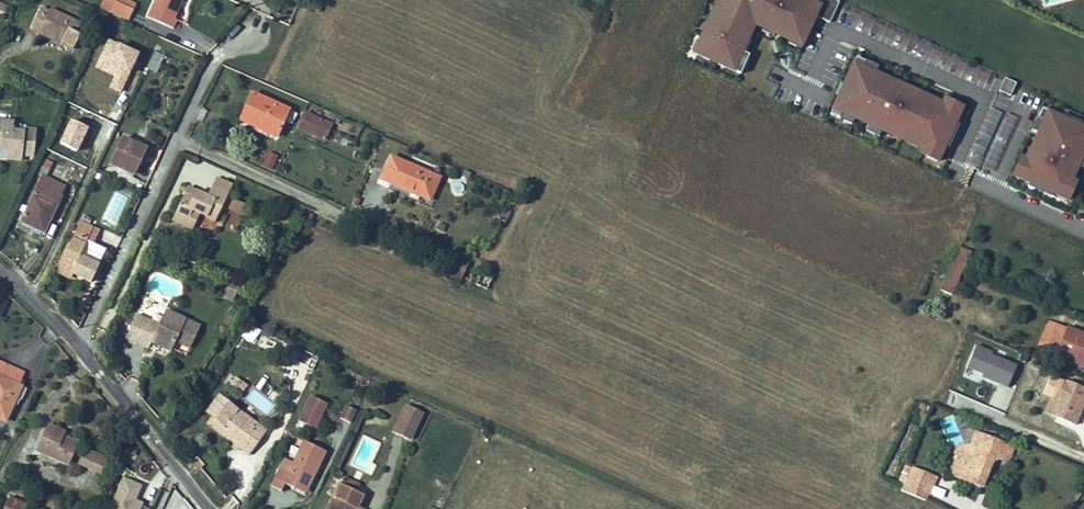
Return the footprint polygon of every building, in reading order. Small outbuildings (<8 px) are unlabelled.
[(125,0),(116,0),(111,12),(129,20),(133,10),(125,6),(128,1),(125,0)] [(147,17),(172,28),(176,20),(173,18),(181,0),(155,0),(147,17)] [(740,74),(749,55),(738,50),(743,39),(747,41),(754,25),(763,29),(765,25),(776,30),(774,34),(790,41),(791,37),(803,43),(815,16),(830,23),(838,3),(831,0),(822,0),(820,5),(808,0),(717,0),(693,53),(740,74)] [(125,6),(133,10),(136,5),(128,1),(125,6)] [(76,32),(80,24),(49,10),(48,12),(40,8),(31,29),(39,33),(41,29),(58,37),(60,35),(65,37),(62,43),(73,49),(80,33),(76,32)] [(58,37),(41,29),(39,33),(62,43),(65,37),(60,35),(58,37)] [(164,56),(154,52),(147,68),(157,72),(164,56)] [(856,57),(843,85),(846,87),(842,96),(838,95),(830,114),(839,118),(842,113),(854,118),(856,115),(869,121),(868,124),(881,130),(884,125),(895,129),(894,131),(913,140),(913,138),(924,142),(919,154),(941,163),(948,147),(945,146),(955,123),(958,124),(965,108),(944,99),(940,108),(929,104),(930,102),(911,93),(912,91),(902,87),(901,89),(873,78),(875,73),(863,67),(865,61),(856,57)] [(1010,95),(1016,81),(1004,77),(998,90),(1010,95)] [(276,137),(289,109),(252,93),(242,116),(253,121),(250,126),(276,137)] [(1042,109),(1037,118),(1043,121),(1034,140),(1037,141),(1032,150),(1035,151),(1030,161),(1021,157),(1013,176),(1029,183),(1030,180),(1053,190),(1051,193),(1067,200),(1076,182),(1069,178),(1075,165),(1077,166),(1083,154),(1081,152),(1083,146),(1083,128),(1042,109)] [(306,113),(299,128),(324,139),(331,124),(306,113)] [(253,121),(242,116),(240,121),(250,126),(253,121)] [(0,120),(0,130),(2,130),(1,137),(0,137),(0,150),(10,151),(10,154),(21,155),(33,156),(35,130),(22,129),(22,131),(12,130),(13,121),(0,120)] [(336,141),(346,147),(349,141),(338,135),(336,141)] [(111,163),(133,174),(145,148),(122,138),(111,163)] [(263,166),(271,170),(277,157),(269,154),(263,166)] [(429,200),(439,178),(391,156),(381,179),(411,192),(419,195),(429,200)] [(52,163),(46,160),(39,175),(42,176),(45,177),(52,163)] [(45,177),(42,176),(20,222),(31,227),(33,223),(36,225),(34,228),(44,233),(62,196),(61,195),(64,187),(45,177)] [(228,193),(232,185),(216,177),(212,186),(228,193)] [(188,186),(172,221),(186,227),(193,213),(198,216),(214,223),(228,193),(212,186),(208,196),(188,186)] [(419,195),(411,192),(409,197),(417,200),(419,195)] [(232,197),(227,208),(239,214),(244,202),(232,197)] [(193,213),(186,227),(192,230),(198,216),(193,213)] [(99,230),(80,221),(59,267),(71,273),(90,282),(106,249),(93,243),(99,230)] [(970,252),(959,248),(952,264),(963,268),(970,252)] [(458,261),(466,265),(469,260),(461,256),(458,261)] [(453,271),(461,275),(466,265),(458,261),(453,271)] [(963,268),(952,264),(941,290),(951,295),(963,268)] [(71,273),(59,267),(56,273),(69,279),(71,273)] [(492,278),(474,270),(469,282),(487,289),(492,278)] [(451,277),(459,280),(461,275),(453,271),(451,277)] [(225,286),(237,292),(241,284),(228,278),(225,286)] [(233,300),(237,292),(225,286),(221,294),(233,300)] [(199,326),(165,310),(158,325),(136,315),(125,338),(148,348),(150,342),(170,351),(174,341),(189,348),(199,326)] [(1038,348),(1056,355),(1067,329),(1049,322),(1038,348)] [(1056,355),(1083,367),(1083,336),(1067,329),(1056,355)] [(1008,386),(1017,362),(974,345),(965,369),(1008,386)] [(0,362),(0,419),(6,421),(14,403),(10,401),(13,396),(16,398),(21,386),(19,385),(24,373),(0,362)] [(244,389),(247,385),(236,377),(229,387),(235,391),(239,385),(244,389)] [(1067,380),(1062,391),(1055,408),(1064,411),(1060,419),(1074,425),(1083,403),(1083,388),(1067,380)] [(240,395),(244,389),(239,385),(235,391),(240,395)] [(1055,388),(1045,413),(1060,419),(1064,411),(1055,408),(1062,391),(1055,388)] [(237,409),(219,395),(207,412),(212,416),(207,423),(232,442),(238,446),(248,454),(266,430),(255,422),(251,429),(233,415),(237,409)] [(327,404),(311,396),(299,420),(316,428),(327,404)] [(407,405),(394,431),(410,439),(422,413),(407,405)] [(340,418),(350,423),(356,411),(346,406),(340,418)] [(237,409),(233,415),(251,429),(255,422),(237,409)] [(65,432),(47,424),(36,450),(69,464),(77,445),(62,438),(64,435),(65,432)] [(996,450),(1000,441),(977,432),(972,446),(970,446),(966,444),(958,448),(951,467),(955,469),(952,475),(982,487),(992,461),(1000,458),(996,450)] [(62,438),(77,445),(79,442),(64,435),(62,438)] [(292,458),(300,439),(295,437),(287,455),(292,458)] [(306,477),(311,480),(325,451),(304,441),(293,463),(284,459),(271,486),(281,491),(284,484),(293,488),(296,483),(302,486),(306,477)] [(1013,446),(1000,441),(996,450),(1000,458),(1008,461),(1013,446)] [(236,450),(238,446),(232,442),(230,446),(236,450)] [(110,460),(85,449),(78,464),(103,475),(110,460)] [(928,494),(934,477),(913,468),(906,485),(928,494)] [(296,483),(293,488),(304,494),(311,480),(306,477),(302,486),(296,483)] [(343,478),(328,508),(347,508),(349,505),(357,508),(362,497),(355,493),(358,485),(343,478)] [(109,508),(140,508),(132,505),(139,491),(121,483),(109,508)] [(9,497),(4,508),(35,508),(9,497)]
